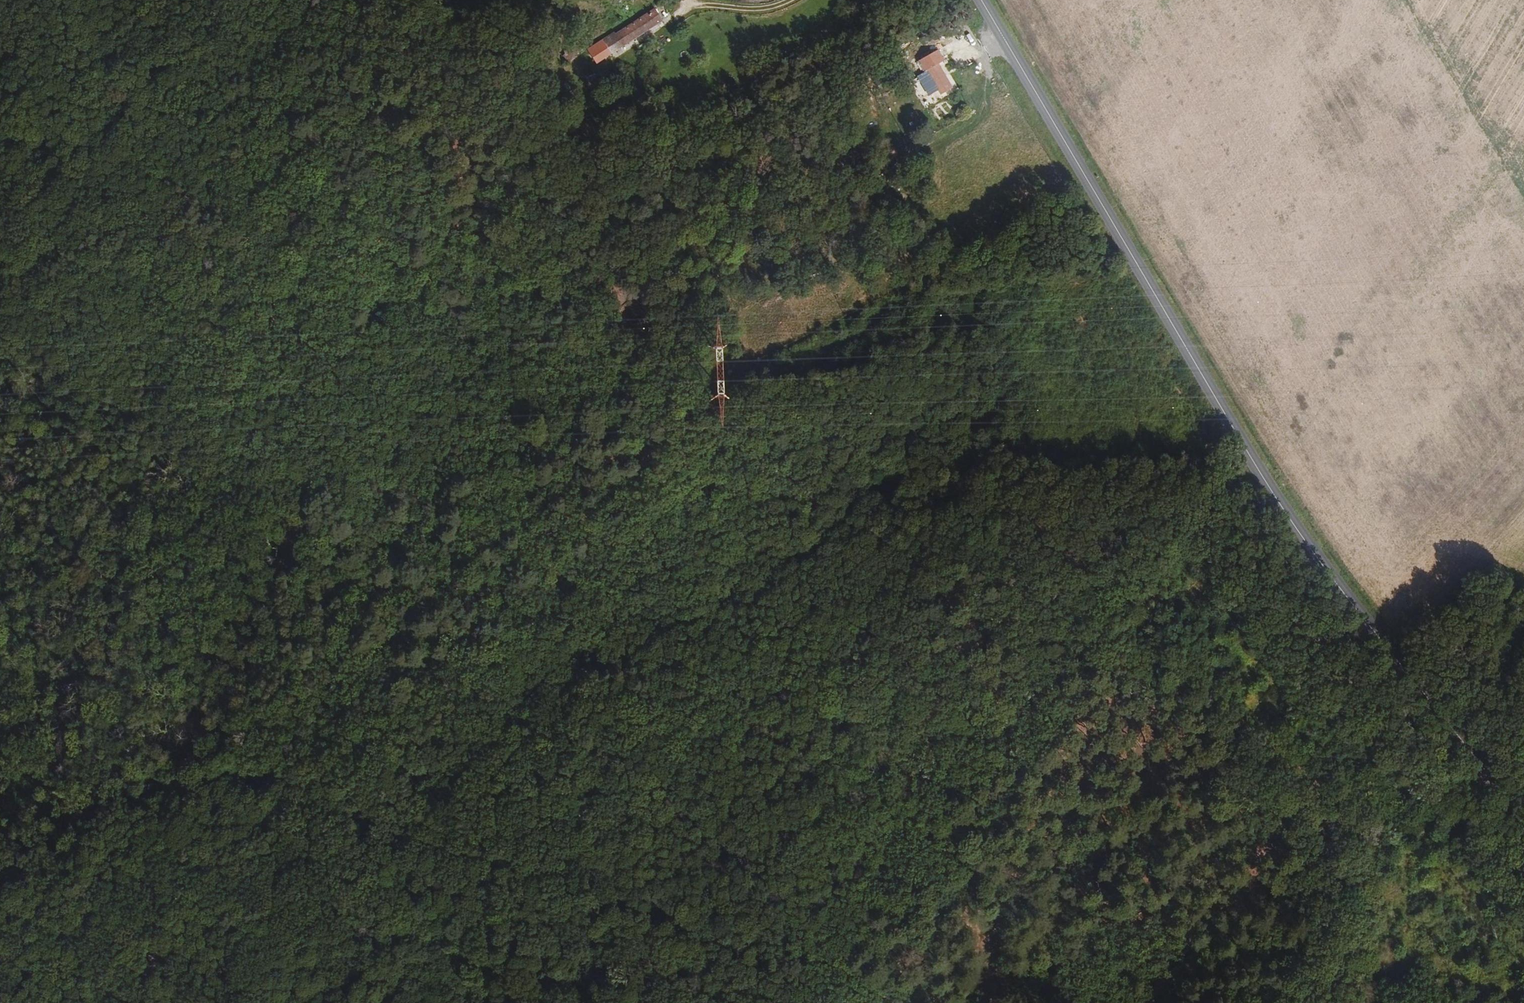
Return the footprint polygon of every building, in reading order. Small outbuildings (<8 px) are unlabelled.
[(661,18),(656,11),(617,36),(615,33),(604,41),(606,45),(586,57),(589,63),(609,50),(616,61),(668,29),(661,18)] [(954,85),(940,62),(945,59),(939,48),(920,59),(927,70),(929,68),(930,70),(921,75),(932,93),(941,88),(943,92),(954,85)] [(655,87),(647,73),(638,79),(646,92),(655,87)]
